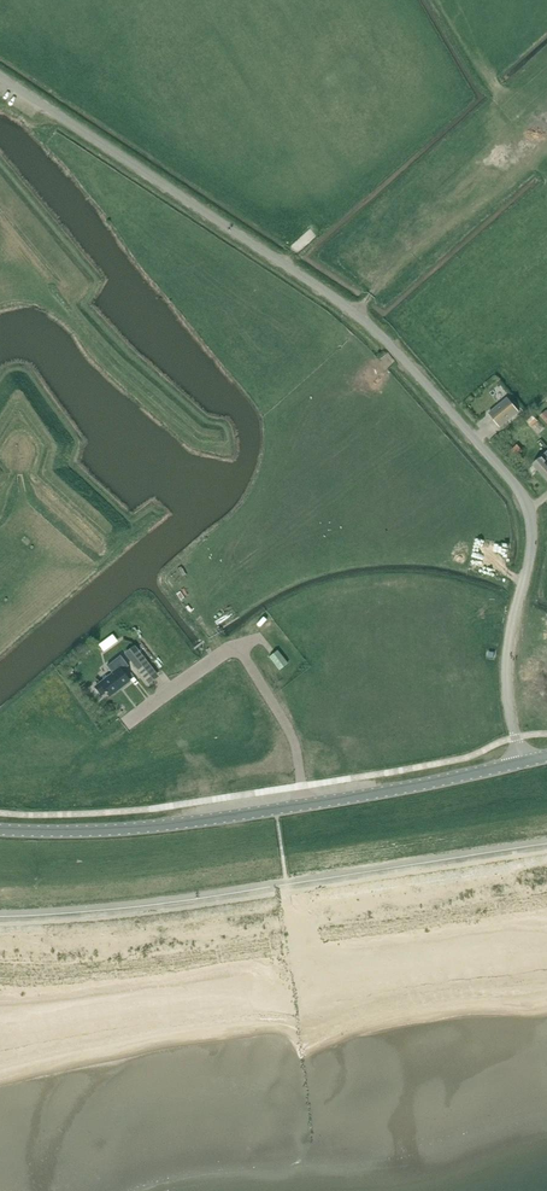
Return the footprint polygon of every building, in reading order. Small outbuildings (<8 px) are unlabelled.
[(508,398),(489,414),(500,428),(519,412),(508,398)] [(518,445),(511,450),(516,456),(523,450),(518,445)] [(532,465),(546,481),(546,451),(532,465)] [(109,637),(99,645),(104,651),(118,641),(115,637),(113,634),(109,637)] [(126,655),(148,683),(157,675),(136,648),(126,655)] [(277,651),(269,658),(279,670),(288,664),(277,651)] [(112,674),(95,688),(101,696),(105,693),(106,694),(107,693),(110,697),(129,681),(122,672),(128,667),(120,656),(107,667),(112,674)]
